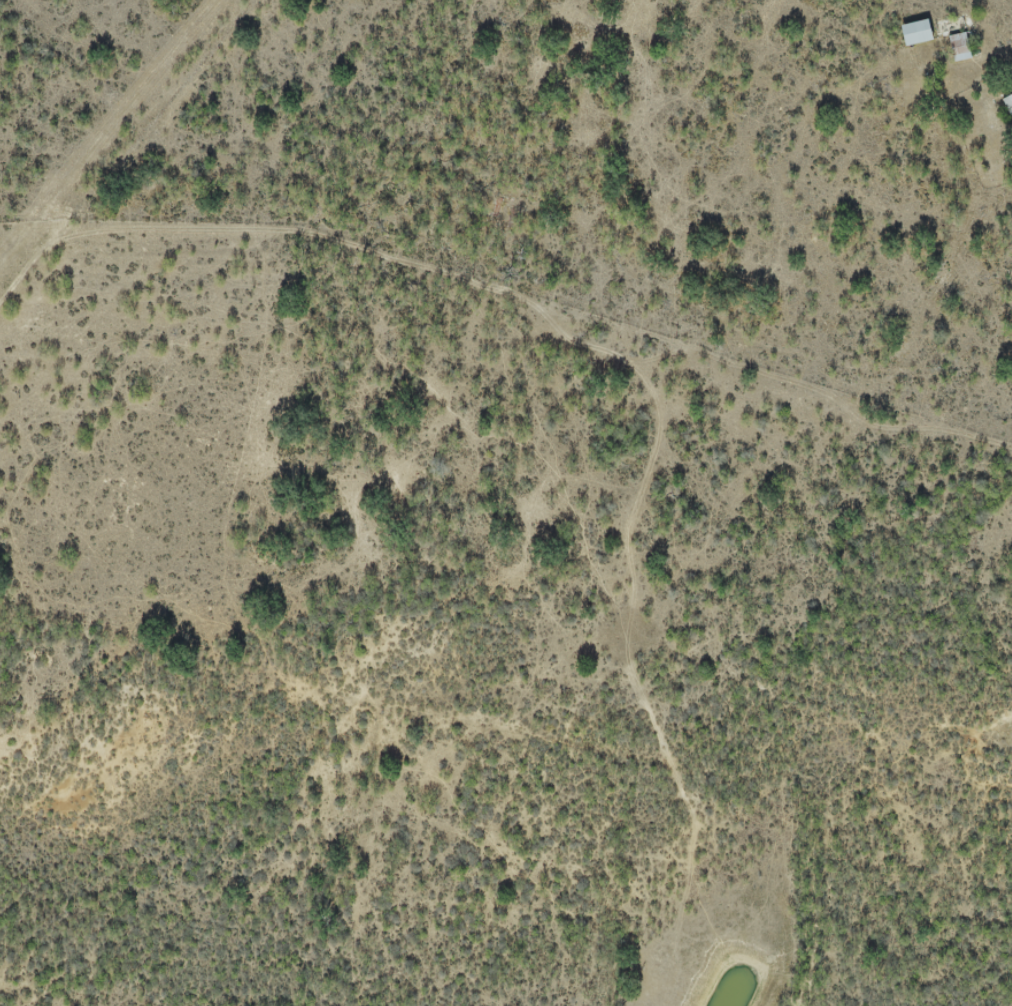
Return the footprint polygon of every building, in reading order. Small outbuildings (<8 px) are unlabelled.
[(905,46),(933,40),(928,19),(901,25),(905,46)] [(967,28),(965,19),(938,25),(940,34),(967,28)] [(955,62),(973,59),(968,32),(950,36),(955,62)] [(1002,100),(1011,117),(1011,95),(1002,100)]
